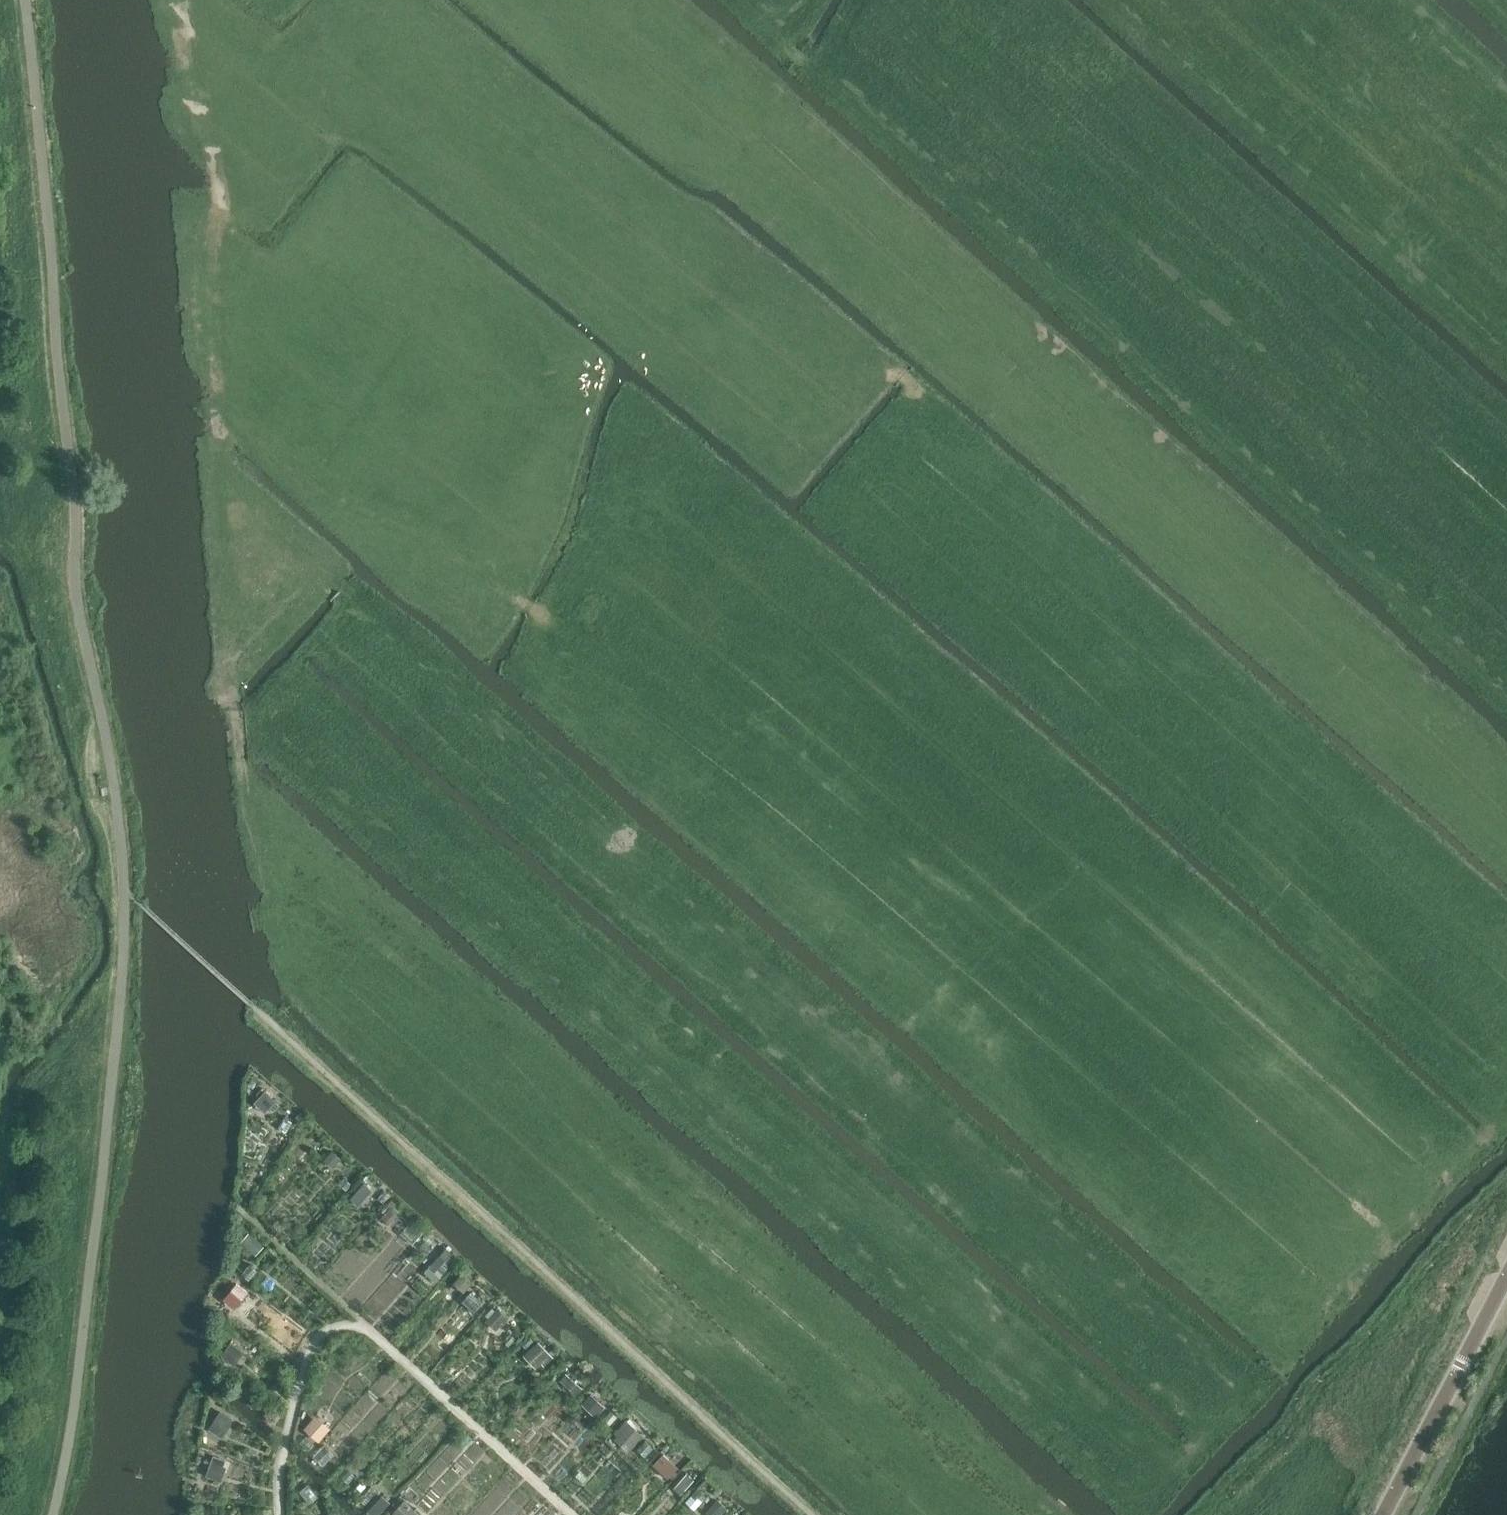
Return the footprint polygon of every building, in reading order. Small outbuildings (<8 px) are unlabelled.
[(437,1280),(458,1254),(447,1245),(425,1271),(437,1280)] [(238,1280),(226,1297),(236,1305),(248,1288),(238,1280)] [(537,1338),(523,1352),(539,1367),(552,1353),(537,1338)] [(211,1426),(223,1433),(234,1416),(222,1409),(211,1426)] [(320,1439),(332,1425),(316,1413),(305,1427),(320,1439)] [(613,1434),(630,1449),(644,1434),(627,1418),(613,1434)] [(663,1452),(653,1464),(667,1477),(678,1465),(663,1452)] [(680,1465),(668,1478),(682,1492),(695,1478),(680,1465)] [(375,1514),(390,1501),(384,1495),(370,1508),(375,1514)] [(397,1514),(417,1514),(420,1512),(405,1498),(393,1511),(397,1514)]
